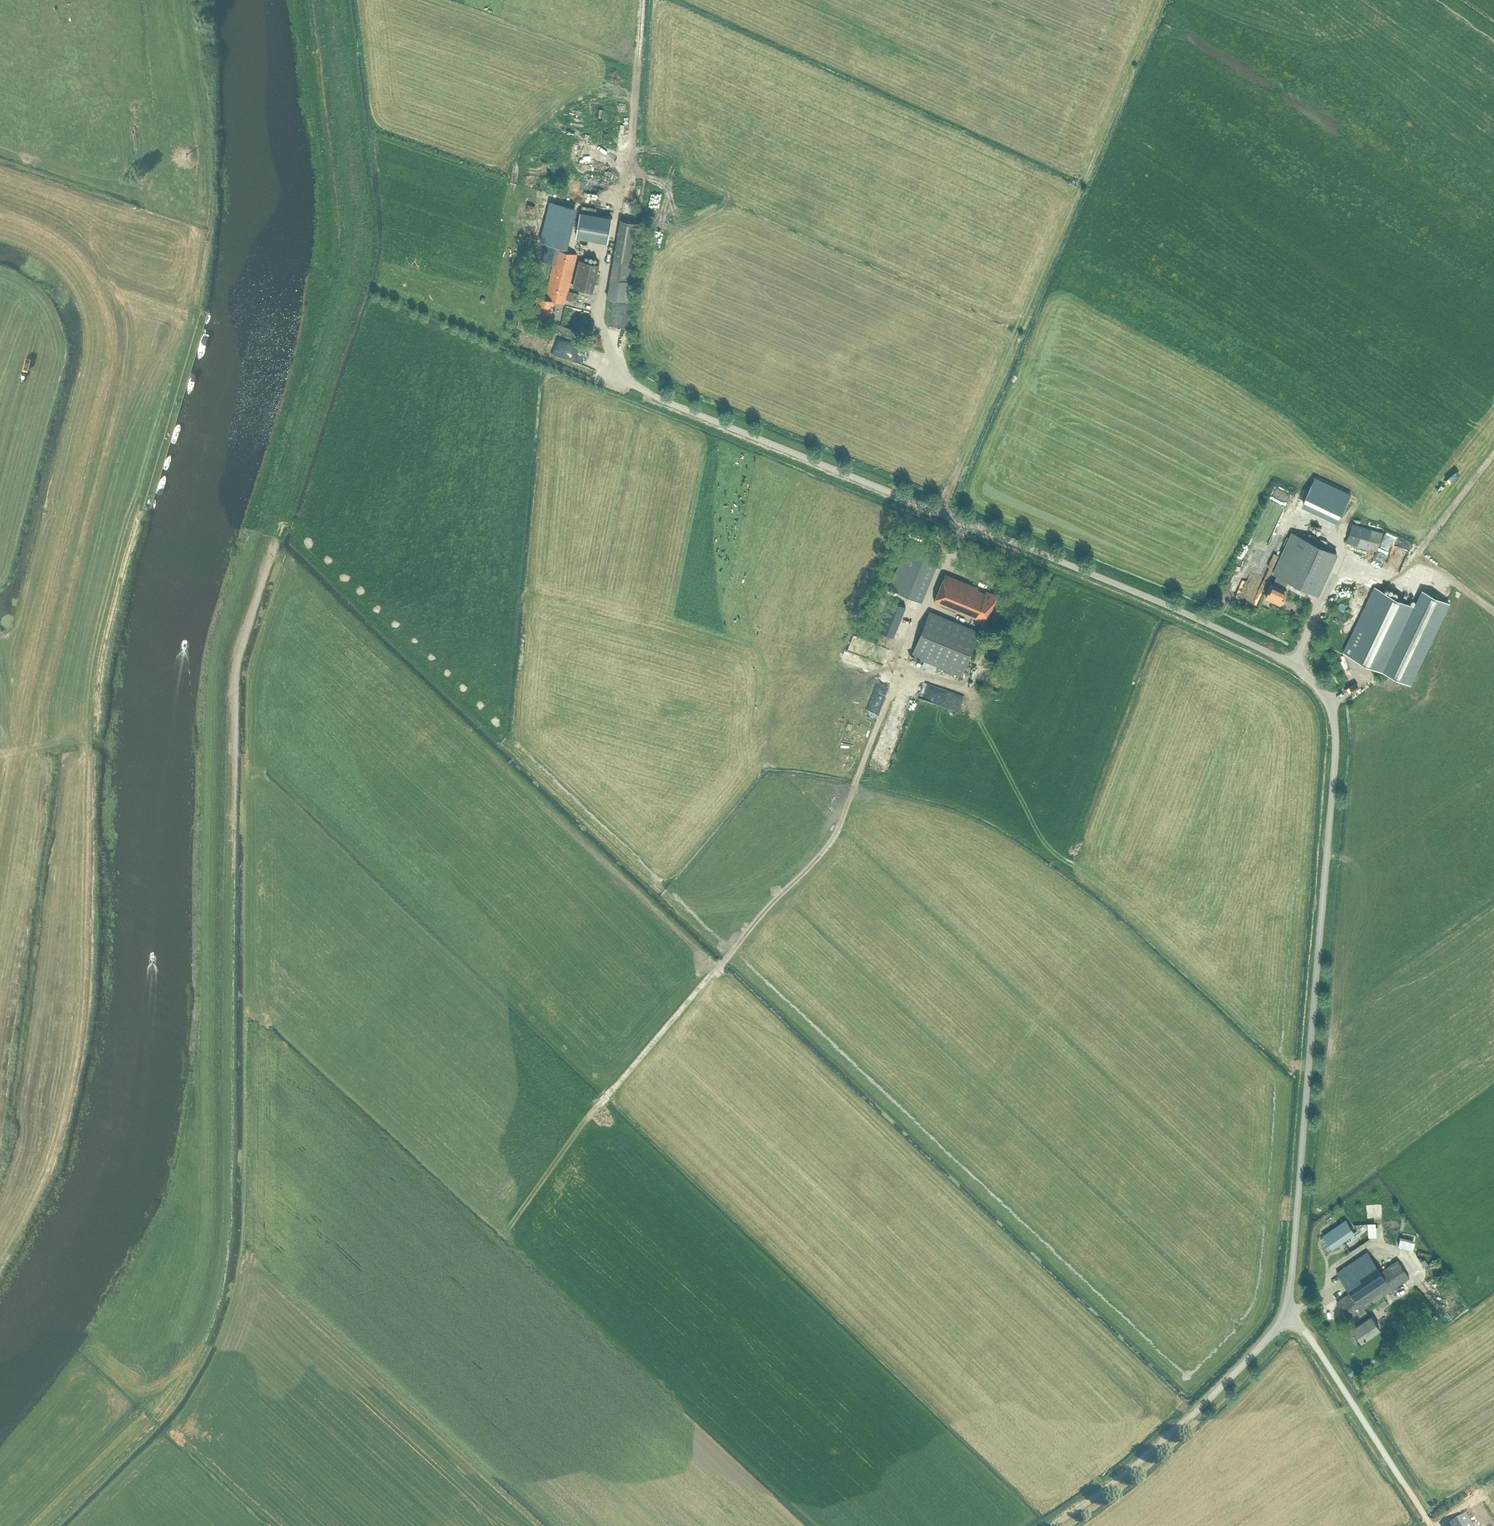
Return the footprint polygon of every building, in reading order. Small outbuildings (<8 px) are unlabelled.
[(534,310),(550,314),(554,299),(565,302),(566,298),(576,301),(578,293),(568,291),(576,254),(563,250),(572,213),(555,209),(547,242),(545,242),(540,260),(553,263),(545,296),(538,294),(534,310)] [(575,235),(607,241),(611,217),(580,211),(575,235)] [(620,219),(614,257),(608,297),(632,300),(643,223),(620,219)] [(578,259),(572,286),(591,291),(598,263),(578,259)] [(562,334),(556,349),(566,352),(571,338),(562,334)] [(602,364),(606,350),(594,347),(571,341),(568,355),(602,364)] [(1301,515),(1316,514),(1315,505),(1307,505),(1307,511),(1301,512),(1301,515)] [(1351,522),(1346,541),(1375,550),(1381,531),(1380,531),(1352,522),(1351,522)] [(1271,581),(1265,595),(1279,601),(1286,588),(1284,587),(1288,579),(1292,581),(1292,580),(1296,582),(1296,583),(1317,593),(1336,552),(1291,531),(1272,572),(1276,574),(1273,582),(1271,581)] [(909,537),(890,583),(888,587),(921,600),(941,550),(931,546),(909,537)] [(985,621),(996,594),(985,590),(985,592),(977,588),(978,587),(944,573),(933,600),(985,621)] [(1418,584),(1418,575),(1405,575),(1405,584),(1418,584)] [(1374,586),(1344,651),(1410,682),(1448,602),(1424,591),(1417,606),(1374,586)] [(881,637),(888,640),(891,634),(893,635),(905,606),(887,598),(875,628),(884,632),(881,637)] [(978,630),(929,610),(911,654),(961,675),(978,630)] [(887,657),(889,651),(881,646),(878,653),(887,657)] [(877,708),(882,700),(877,696),(872,704),(877,708)] [(1386,1210),(1385,1198),(1371,1199),(1371,1210),(1386,1210)] [(1345,1219),(1323,1235),(1331,1247),(1353,1232),(1345,1219)] [(1378,1234),(1377,1226),(1374,1226),(1374,1222),(1367,1223),(1368,1235),(1378,1234)] [(1410,1247),(1411,1240),(1399,1237),(1397,1244),(1399,1244),(1401,1245),(1410,1247)] [(1352,1327),(1361,1339),(1379,1327),(1370,1315),(1369,1315),(1364,1307),(1408,1277),(1397,1260),(1380,1271),(1366,1251),(1337,1271),(1350,1291),(1336,1301),(1348,1318),(1356,1312),(1362,1320),(1352,1327)] [(1448,1525),(1449,1525),(1472,1525),(1465,1515),(1448,1525)]
